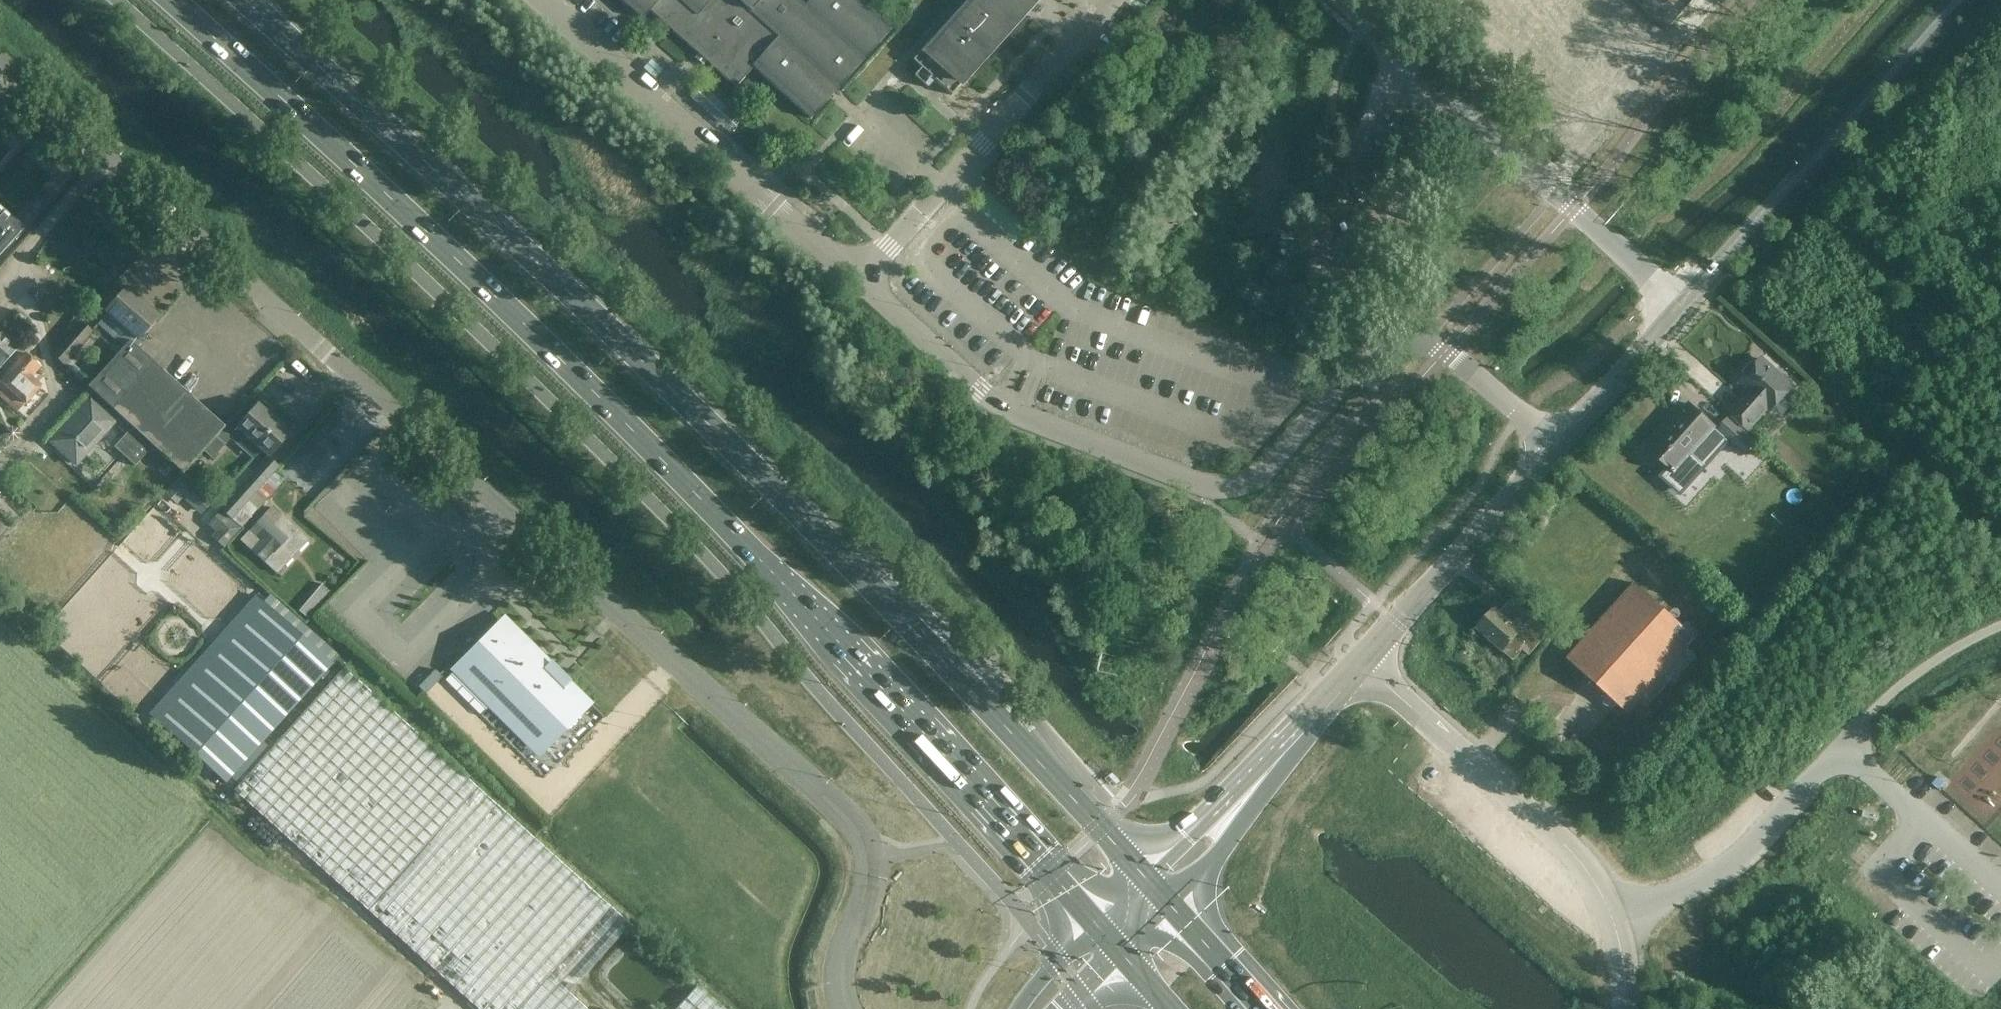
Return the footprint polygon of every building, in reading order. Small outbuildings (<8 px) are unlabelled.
[(642,19),(650,11),(735,88),(753,67),(811,119),(890,30),(862,5),(866,0),(621,0),(642,19)] [(912,60),(921,68),(914,76),(927,88),(928,88),(915,76),(921,69),(951,95),(1025,14),(1016,5),(1020,0),(966,0),(912,60)] [(1459,0),(1473,13),(1485,0),(1459,0)] [(1571,5),(1563,14),(1570,21),(1578,12),(1571,5)] [(1578,12),(1570,21),(1577,27),(1585,18),(1578,12)] [(1599,31),(1591,40),(1599,47),(1607,38),(1599,31)] [(1607,38),(1599,47),(1606,53),(1614,44),(1607,38)] [(1628,57),(1620,66),(1627,73),(1635,63),(1628,57)] [(1585,62),(1559,90),(1573,103),(1599,75),(1585,62)] [(1635,63),(1627,73),(1634,79),(1642,70),(1635,63)] [(1599,75),(1573,103),(1588,116),(1613,88),(1599,75)] [(1455,146),(1467,157),(1472,161),(1485,147),(1468,132),(1455,146)] [(0,208),(0,255),(21,232),(10,223),(13,220),(0,208)] [(105,312),(127,330),(119,339),(125,345),(88,386),(183,473),(215,437),(225,445),(238,430),(253,443),(274,419),(258,405),(236,428),(229,421),(224,426),(134,345),(138,340),(159,316),(126,288),(105,312)] [(77,315),(71,323),(76,327),(82,320),(77,315)] [(63,365),(67,361),(91,333),(81,324),(53,355),(63,365)] [(0,369),(19,348),(0,331),(0,369)] [(25,353),(0,381),(25,404),(41,386),(31,377),(41,367),(25,353)] [(1761,359),(1756,364),(1754,362),(1750,363),(1743,371),(1743,375),(1745,377),(1740,382),(1750,390),(1729,413),(1749,432),(1790,386),(1761,359)] [(115,421),(90,398),(51,441),(76,464),(83,456),(85,456),(92,449),(92,446),(115,421)] [(1657,435),(1645,448),(1672,472),(1667,477),(1665,476),(1664,477),(1680,491),(1704,464),(1703,463),(1702,465),(1692,457),(1689,454),(1714,426),(1689,404),(1659,437),(1657,435)] [(1745,455),(1756,443),(1728,418),(1717,429),(1745,455)] [(274,419),(253,443),(269,457),(290,433),(274,419)] [(137,438),(128,429),(117,440),(127,449),(137,438)] [(142,454),(148,448),(137,438),(131,445),(142,454)] [(165,477),(173,469),(158,457),(151,465),(165,477)] [(247,502),(275,470),(265,460),(221,509),(241,526),(256,510),(247,502)] [(205,511),(211,504),(183,476),(167,491),(176,500),(185,491),(205,511)] [(243,528),(218,507),(210,516),(227,531),(221,537),(229,544),(243,528)] [(308,540),(272,507),(242,540),(277,573),(299,549),(308,540)] [(1627,713),(1695,638),(1635,583),(1567,659),(1607,695),(1602,702),(1611,710),(1617,704),(1627,713)] [(308,618),(325,598),(316,590),(299,610),(308,618)] [(332,662),(258,595),(151,715),(225,782),(332,662)] [(1528,655),(1548,634),(1529,617),(1521,626),(1529,633),(1526,637),(1494,609),(1477,628),(1499,648),(1509,637),(1528,655)] [(498,627),(461,664),(545,748),(582,710),(498,627)] [(550,977),(611,908),(343,669),(233,791),(476,1008),(586,1008),(550,977)] [(697,986),(676,1008),(723,1008),(697,986)]
